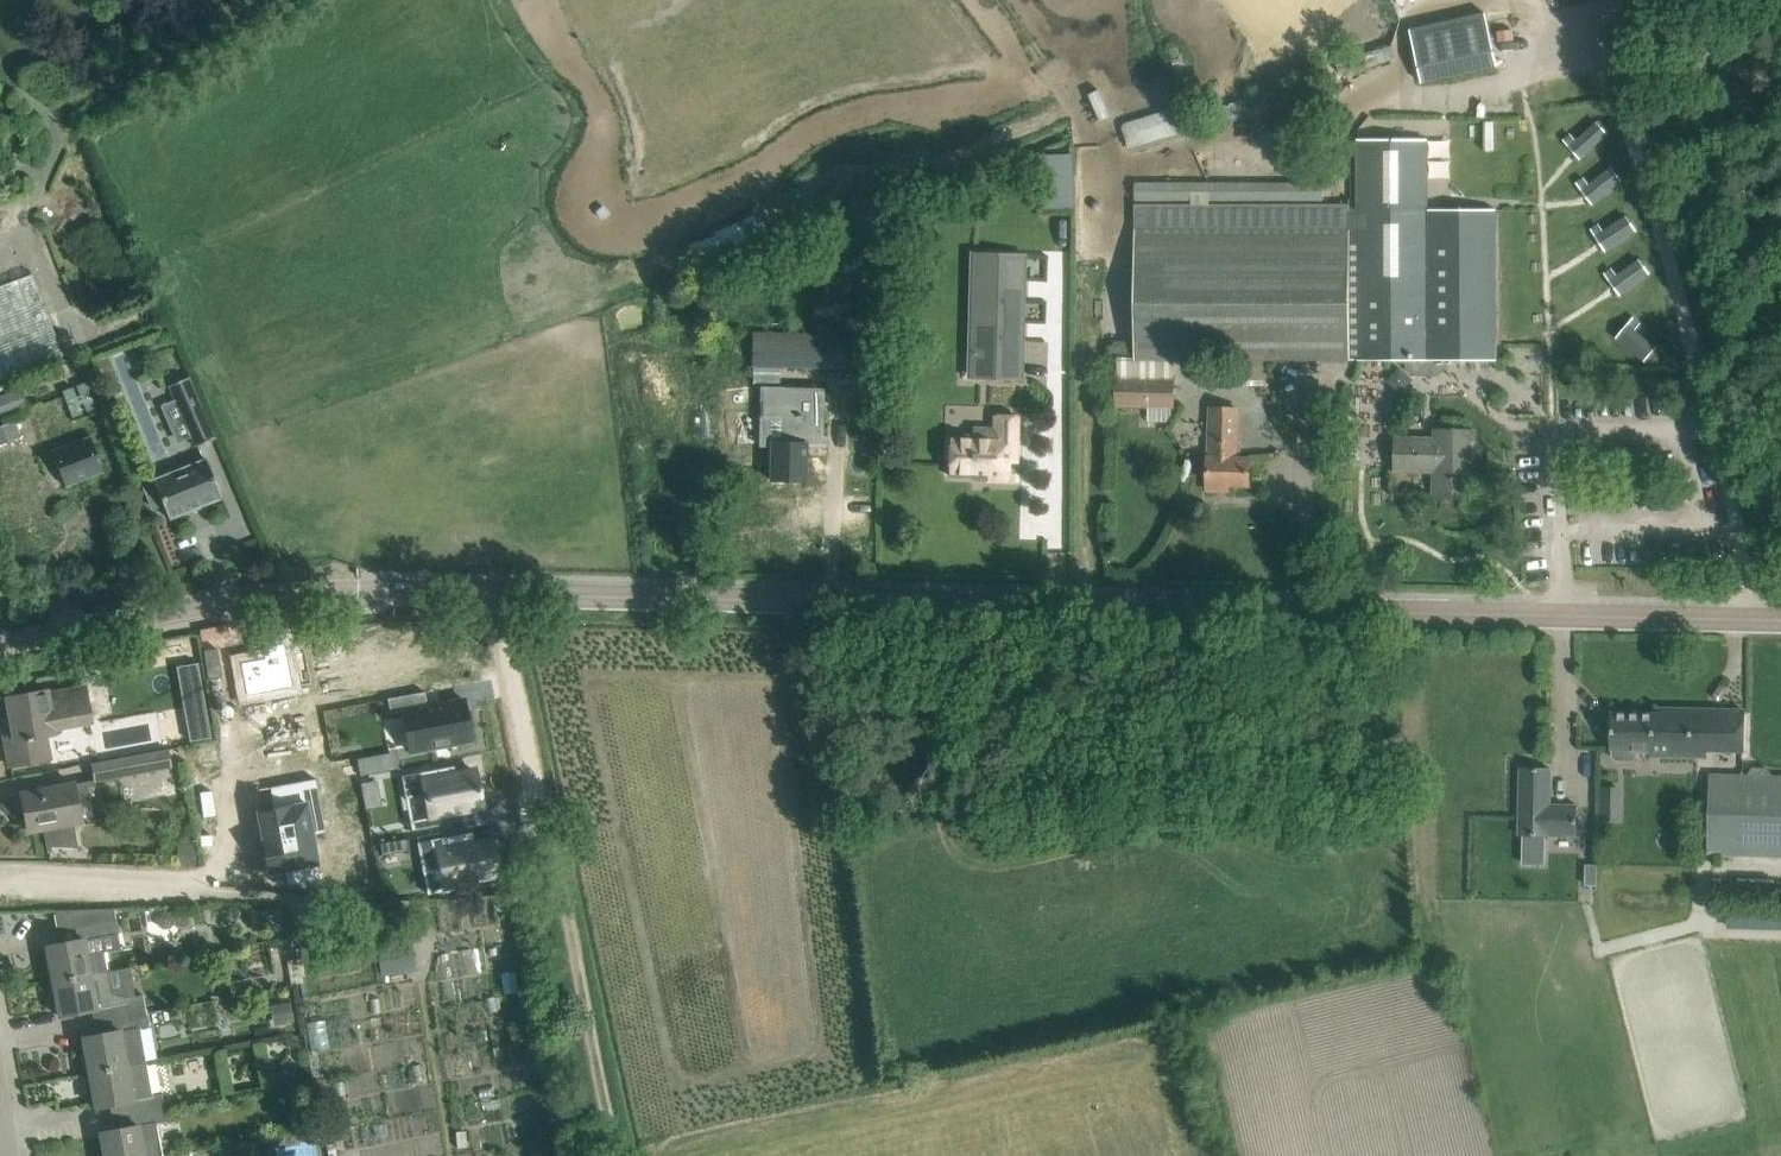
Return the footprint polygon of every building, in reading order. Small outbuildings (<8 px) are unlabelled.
[(1425,82),(1497,66),(1485,12),(1413,28),(1425,82)] [(1168,109),(1116,121),(1123,149),(1175,136),(1168,109)] [(1614,134),(1601,121),(1571,148),(1584,162),(1614,134)] [(1429,138),(1356,139),(1357,206),(1356,361),(1359,361),(1406,361),(1407,370),(1413,376),(1438,376),(1446,370),(1446,360),(1495,360),(1495,211),(1429,211),(1429,138)] [(1616,166),(1584,191),(1595,206),(1627,181),(1616,166)] [(1191,205),(1134,205),(1134,224),(1135,357),(1177,358),(1177,362),(1237,362),(1237,381),(1273,381),(1273,362),(1355,361),(1356,361),(1357,206),(1327,206),(1211,205),(1210,205),(1210,201),(1324,201),(1324,183),(1135,182),(1135,200),(1191,200),(1191,205)] [(1628,213),(1595,233),(1607,251),(1640,231),(1628,213)] [(974,253),(971,340),(974,340),(992,340),(991,379),(1019,379),(1022,254),(974,253)] [(1642,258),(1611,281),(1622,296),(1653,272),(1642,258)] [(0,285),(0,379),(63,354),(56,336),(32,273),(0,285)] [(1655,308),(1621,330),(1631,346),(1665,324),(1655,308)] [(160,349),(169,345),(165,334),(156,338),(160,349)] [(844,368),(845,337),(754,334),(753,366),(844,368)] [(1177,358),(1116,357),(1116,408),(1177,408),(1177,362),(1177,358)] [(1343,368),(1331,375),(1336,384),(1348,376),(1343,368)] [(188,377),(169,385),(196,446),(215,438),(188,377)] [(0,395),(0,417),(27,406),(20,388),(0,395)] [(1210,410),(1209,467),(1208,491),(1229,492),(1229,485),(1249,485),(1250,462),(1238,461),(1239,411),(1210,410)] [(773,442),(772,456),(772,480),(805,481),(806,417),(787,416),(786,442),(773,442)] [(1018,416),(994,416),(994,428),(973,428),(972,436),(950,435),(949,475),(986,476),(986,480),(1007,480),(1008,462),(1016,462),(1018,416)] [(1396,440),(1396,446),(1395,470),(1435,471),(1434,497),(1473,498),(1474,474),(1474,432),(1436,432),(1436,440),(1396,440)] [(90,436),(53,451),(66,486),(104,472),(90,436)] [(154,482),(144,487),(152,508),(163,504),(169,519),(222,497),(206,459),(153,480),(154,482)] [(230,664),(237,698),(284,689),(283,688),(301,685),(298,667),(299,667),(296,652),(277,655),(275,644),(252,649),(254,660),(230,664)] [(10,766),(33,762),(50,759),(46,736),(56,734),(55,729),(92,722),(85,686),(48,693),(47,690),(7,697),(11,719),(1,721),(10,766)] [(425,691),(387,698),(390,714),(403,712),(410,752),(472,740),(464,699),(428,705),(425,691)] [(1612,749),(1615,749),(1615,756),(1617,760),(1633,760),(1637,756),(1637,750),(1652,750),(1652,756),(1707,757),(1707,749),(1744,750),(1744,710),(1659,708),(1659,714),(1612,713),(1612,749)] [(173,767),(169,749),(91,764),(94,779),(95,782),(173,767)] [(395,751),(356,759),(359,776),(398,769),(395,751)] [(455,765),(401,775),(405,799),(410,798),(426,795),(430,816),(432,827),(464,821),(465,821),(463,808),(477,805),(481,804),(475,769),(456,773),(455,765)] [(1551,769),(1521,768),(1519,834),(1576,836),(1577,805),(1551,804),(1551,769)] [(1710,774),(1707,853),(1780,856),(1780,777),(1710,774)] [(275,810),(259,813),(265,842),(325,831),(316,779),(272,787),(270,787),(275,810)] [(85,781),(22,793),(29,831),(43,829),(47,847),(78,848),(74,823),(81,822),(81,821),(78,806),(90,803),(85,781)] [(376,782),(361,785),(365,809),(381,806),(376,782)] [(1597,818),(1617,819),(1618,786),(1598,786),(1597,818)] [(267,855),(263,856),(266,873),(290,869),(291,876),(287,877),(289,885),(320,879),(312,835),(326,832),(325,831),(265,842),(267,855)] [(460,834),(418,842),(423,872),(442,868),(445,885),(464,881),(500,875),(493,839),(475,843),(462,845),(460,834)] [(406,839),(381,843),(383,854),(409,850),(406,839)] [(1587,863),(1586,884),(1597,884),(1597,863),(1587,863)] [(121,947),(113,908),(54,910),(60,944),(46,946),(53,981),(109,971),(105,951),(121,947)] [(296,981),(293,966),(281,968),(283,984),(296,983),(296,981)] [(94,1022),(147,1012),(143,994),(130,996),(113,993),(109,971),(53,981),(59,1016),(92,1010),(94,1022)] [(139,1027),(149,1025),(147,1013),(94,1022),(97,1035),(83,1038),(89,1072),(146,1062),(139,1027)] [(110,1105),(112,1117),(165,1108),(162,1092),(152,1094),(146,1062),(89,1072),(96,1107),(110,1105)] [(165,1108),(112,1117),(114,1130),(100,1132),(104,1155),(162,1155),(156,1122),(167,1119),(165,1108)]
